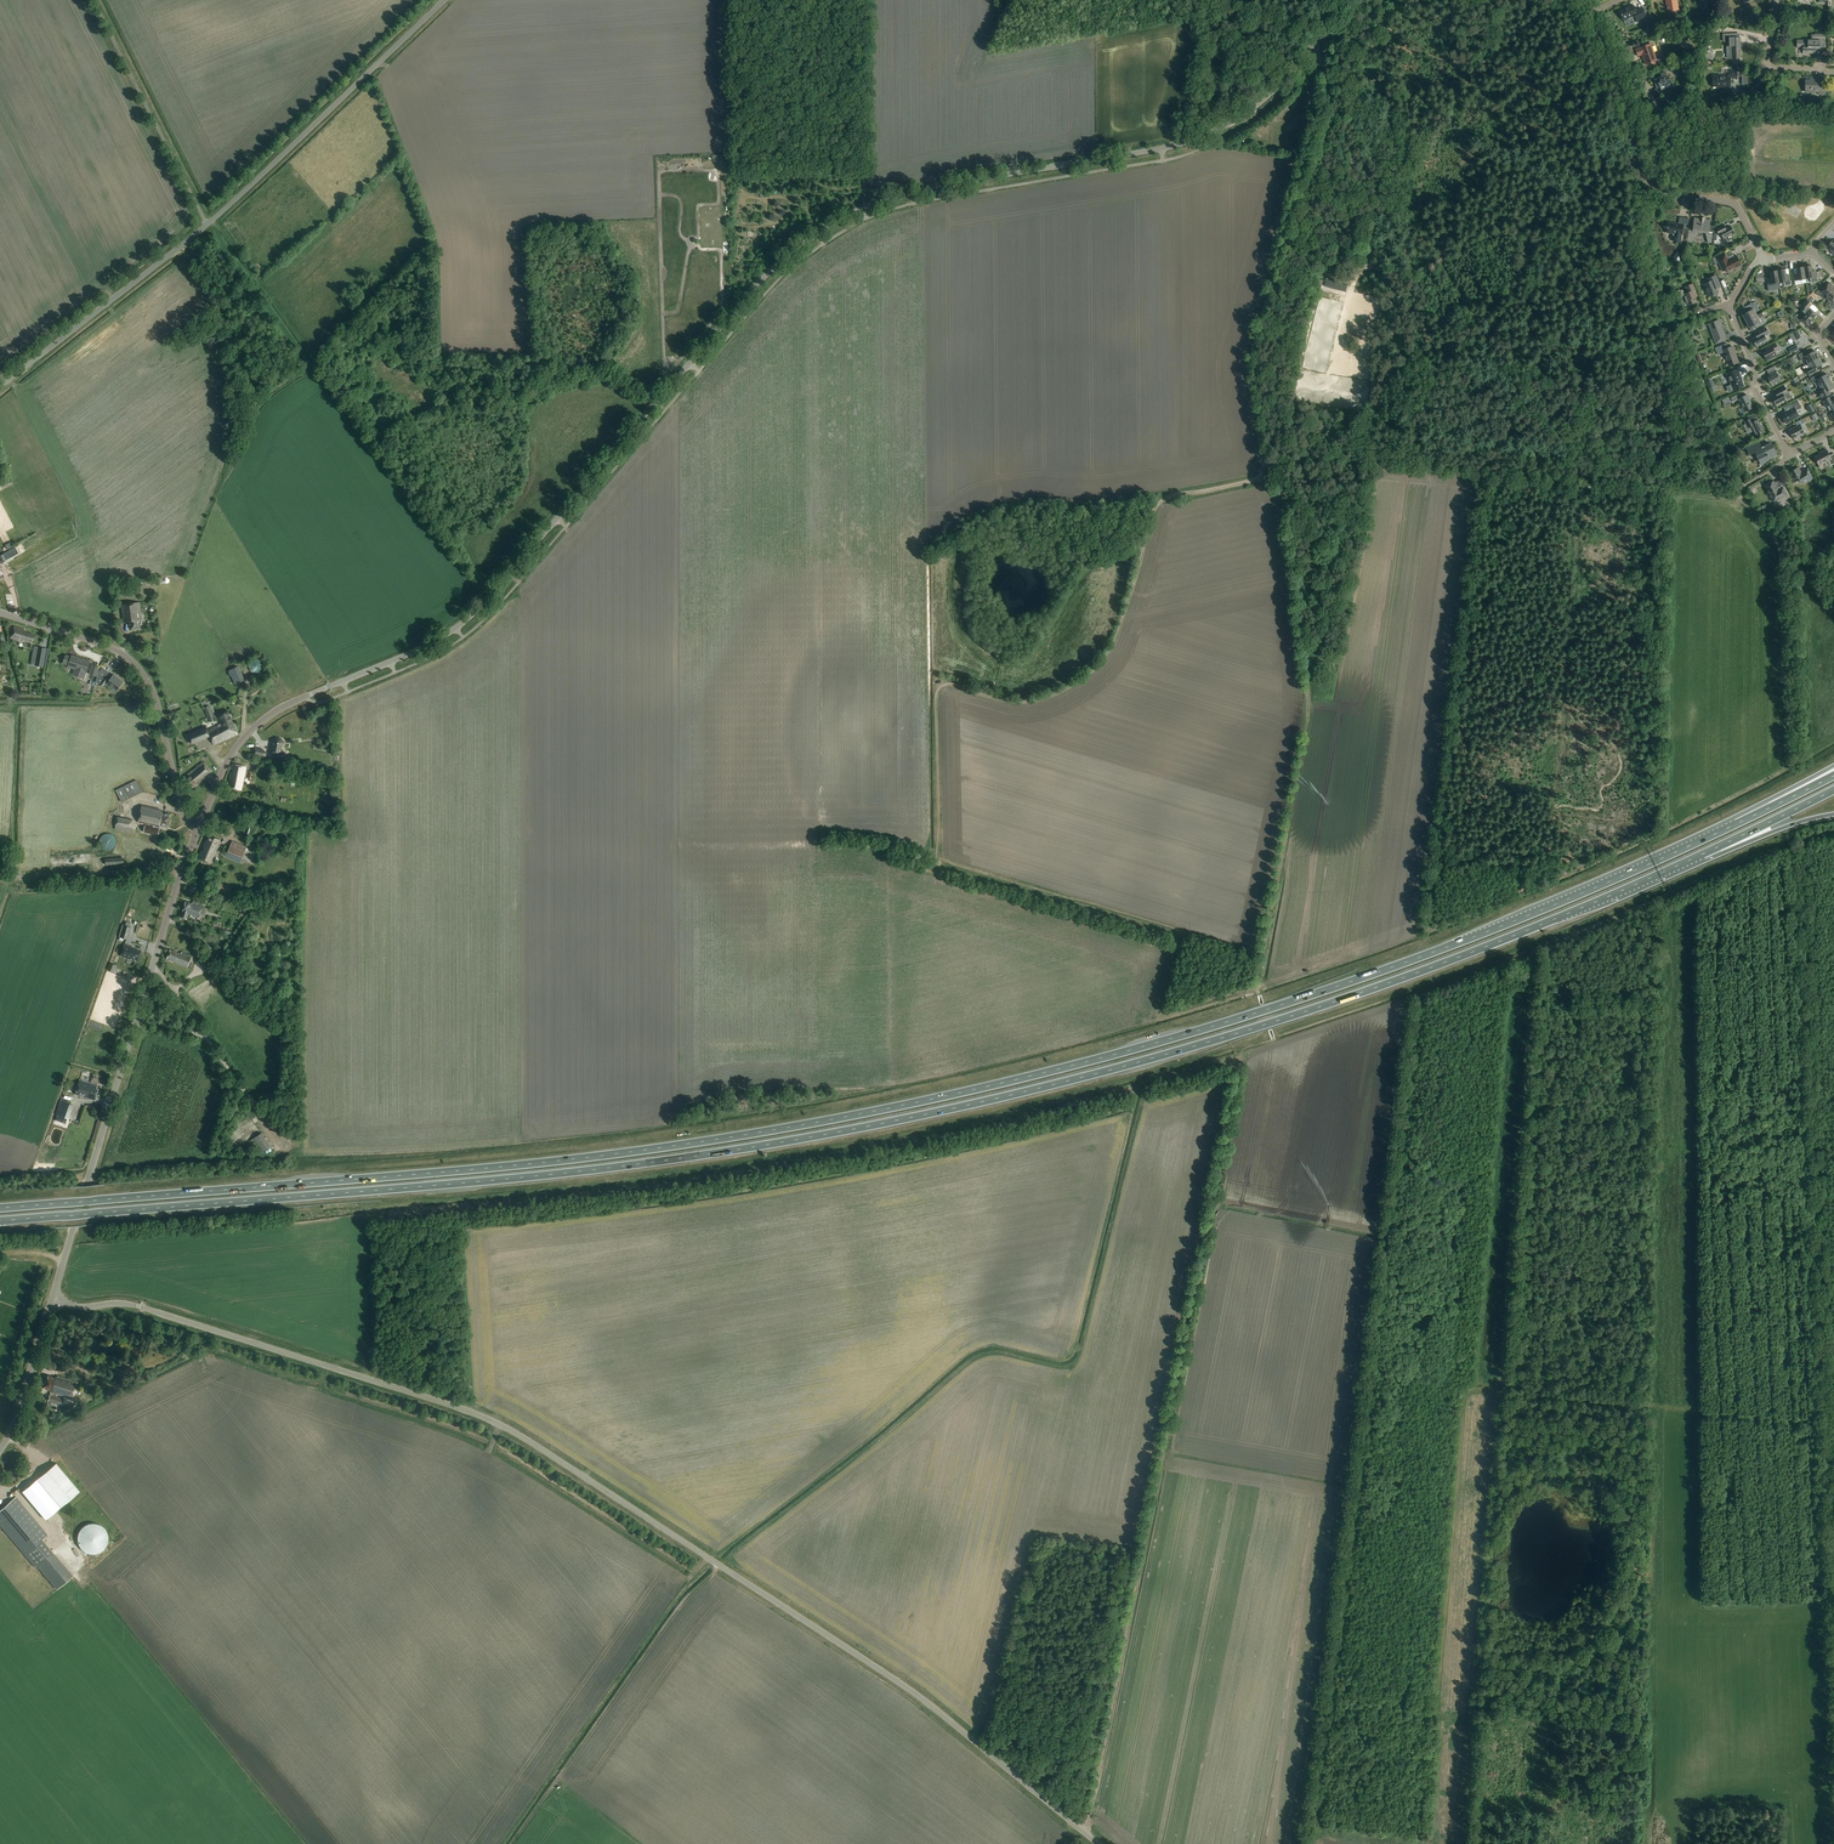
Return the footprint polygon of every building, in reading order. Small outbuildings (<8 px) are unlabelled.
[(1678,10),(1677,0),(1666,0),(1667,12),(1678,10)] [(1703,6),(1708,5),(1709,8),(1718,7),(1716,0),(1702,0),(1703,6)] [(1635,11),(1632,5),(1619,10),(1624,21),(1635,16),(1637,22),(1646,18),(1642,8),(1635,11)] [(1739,34),(1723,34),(1723,39),(1725,38),(1725,42),(1725,46),(1727,46),(1727,59),(1731,59),(1741,58),(1740,42),(1739,34)] [(1825,34),(1817,34),(1811,34),(1811,40),(1808,40),(1808,43),(1804,43),(1804,41),(1798,41),(1798,47),(1803,47),(1803,54),(1815,54),(1815,51),(1820,51),(1820,45),(1825,45),(1825,34)] [(1656,60),(1651,44),(1640,48),(1635,50),(1638,56),(1642,55),(1646,65),(1651,63),(1655,65),(1663,63),(1662,60),(1662,59),(1660,58),(1660,59),(1656,60)] [(1737,78),(1737,70),(1728,70),(1728,76),(1713,76),(1713,87),(1730,87),(1730,78),(1737,78)] [(1672,84),(1670,79),(1668,80),(1665,72),(1658,74),(1659,78),(1654,79),(1656,84),(1657,84),(1658,88),(1660,88),(1661,90),(1666,89),(1665,86),(1672,84)] [(1819,94),(1823,94),(1827,94),(1827,85),(1820,85),(1820,78),(1810,78),(1810,81),(1805,81),(1805,92),(1819,92),(1819,94)] [(1711,247),(1713,234),(1709,233),(1710,220),(1705,220),(1705,218),(1700,217),(1699,219),(1694,218),(1693,231),(1689,231),(1687,244),(1688,244),(1688,241),(1691,241),(1696,232),(1706,233),(1708,243),(1711,243),(1711,247)] [(1688,228),(1689,219),(1684,218),(1683,224),(1668,223),(1667,233),(1675,234),(1674,242),(1681,243),(1682,235),(1683,227),(1688,228)] [(1726,229),(1724,224),(1716,228),(1719,235),(1721,234),(1723,238),(1725,243),(1732,240),(1730,236),(1734,233),(1731,226),(1726,229)] [(1679,253),(1675,259),(1679,262),(1683,256),(1679,253)] [(1728,260),(1725,254),(1716,258),(1723,271),(1726,270),(1727,272),(1741,265),(1737,256),(1728,260)] [(1811,266),(1804,267),(1806,279),(1810,278),(1811,283),(1818,281),(1816,272),(1813,273),(1811,266)] [(1801,280),(1806,279),(1804,267),(1796,268),(1798,275),(1794,276),(1795,285),(1802,284),(1801,280)] [(1785,269),(1777,270),(1779,283),(1784,282),(1784,286),(1791,285),(1790,276),(1786,277),(1785,269)] [(1779,283),(1777,270),(1770,272),(1771,277),(1767,278),(1768,284),(1767,284),(1768,291),(1780,289),(1779,283)] [(1716,288),(1721,286),(1716,275),(1706,280),(1709,279),(1710,281),(1703,284),(1705,289),(1702,290),(1706,289),(1709,296),(1706,298),(1712,296),(1713,296),(1714,296),(1715,296),(1716,295),(1716,294),(1718,293),(1716,288)] [(1315,288),(1321,290),(1324,281),(1317,279),(1315,288)] [(1343,289),(1347,290),(1348,286),(1326,280),(1325,284),(1329,285),(1329,287),(1342,291),(1343,289)] [(1821,296),(1825,299),(1825,298),(1827,296),(1833,289),(1833,290),(1833,288),(1833,286),(1830,283),(1823,290),(1820,288),(1815,293),(1818,296),(1819,294),(1821,296)] [(1694,298),(1698,296),(1693,284),(1685,287),(1687,293),(1683,295),(1687,306),(1696,302),(1694,298)] [(1828,306),(1826,307),(1829,310),(1833,304),(1831,302),(1833,299),(1833,290),(1833,289),(1827,296),(1825,298),(1828,301),(1826,304),(1828,306)] [(1812,320),(1817,314),(1809,308),(1812,305),(1807,300),(1802,305),(1806,309),(1803,312),(1806,314),(1812,320)] [(1755,312),(1759,310),(1755,302),(1743,308),(1746,313),(1742,315),(1746,321),(1757,316),(1757,315),(1755,312)] [(1762,313),(1757,315),(1757,316),(1746,321),(1749,328),(1755,325),(1757,328),(1766,323),(1763,317),(1764,316),(1762,313)] [(1815,322),(1812,320),(1806,314),(1803,317),(1800,315),(1798,317),(1796,315),(1793,318),(1800,323),(1802,321),(1810,327),(1815,322)] [(1727,340),(1720,321),(1715,323),(1714,321),(1705,325),(1706,325),(1708,324),(1716,344),(1727,340)] [(1754,334),(1756,337),(1752,339),(1758,349),(1757,346),(1767,341),(1764,336),(1769,334),(1765,327),(1754,334)] [(1797,331),(1792,333),(1796,340),(1800,338),(1797,331)] [(1728,348),(1726,343),(1715,348),(1717,353),(1723,350),(1728,365),(1738,361),(1732,346),(1728,348)] [(1779,350),(1775,343),(1765,349),(1767,352),(1763,354),(1768,362),(1767,360),(1777,355),(1775,352),(1779,350)] [(1791,353),(1798,349),(1796,345),(1789,349),(1791,353)] [(1806,359),(1808,363),(1819,358),(1815,351),(1808,355),(1806,351),(1798,355),(1802,361),(1806,359)] [(1819,358),(1808,363),(1810,368),(1806,370),(1809,376),(1817,372),(1815,368),(1822,364),(1819,358)] [(1741,378),(1738,369),(1727,373),(1731,385),(1726,387),(1728,392),(1733,390),(1744,386),(1741,378)] [(1771,385),(1781,380),(1775,370),(1768,374),(1770,377),(1768,378),(1771,385)] [(1814,384),(1817,388),(1831,381),(1827,374),(1820,378),(1818,375),(1811,379),(1814,384)] [(1817,388),(1819,392),(1818,393),(1821,399),(1828,395),(1827,391),(1833,388),(1833,387),(1831,381),(1817,388)] [(1774,392),(1776,396),(1772,398),(1776,405),(1786,400),(1783,395),(1788,393),(1785,386),(1774,392)] [(1741,398),(1739,394),(1731,398),(1733,402),(1738,399),(1745,412),(1753,408),(1747,395),(1741,398)] [(1833,409),(1833,408),(1833,400),(1832,401),(1830,396),(1822,401),(1826,407),(1831,405),(1833,409)] [(1731,403),(1728,397),(1722,400),(1725,406),(1731,403)] [(1802,408),(1798,401),(1790,405),(1792,409),(1781,415),(1786,424),(1790,421),(1799,416),(1796,411),(1802,408)] [(1748,434),(1754,431),(1756,435),(1764,431),(1758,420),(1753,422),(1751,418),(1744,421),(1746,425),(1744,426),(1748,434)] [(1800,425),(1805,423),(1803,419),(1795,423),(1797,426),(1789,430),(1794,439),(1805,433),(1800,425)] [(1764,441),(1747,449),(1750,455),(1755,452),(1762,465),(1767,460),(1777,455),(1771,444),(1764,447),(1764,446),(1763,446),(1761,447),(1759,443),(1764,441)] [(1827,450),(1819,454),(1819,455),(1815,457),(1819,466),(1828,461),(1831,466),(1833,464),(1833,454),(1830,456),(1827,450)] [(1801,472),(1798,467),(1789,473),(1792,479),(1791,480),(1793,483),(1801,479),(1804,484),(1814,478),(1807,468),(1801,472)] [(1778,490),(1774,482),(1765,486),(1768,493),(1766,494),(1768,498),(1770,497),(1772,501),(1777,498),(1778,500),(1787,495),(1783,487),(1778,490)] [(1770,513),(1766,504),(1763,506),(1761,507),(1765,516),(1770,514),(1770,513)] [(16,547),(9,551),(13,557),(19,554),(16,547)] [(141,620),(139,602),(122,604),(124,621),(129,621),(130,629),(140,627),(139,620),(141,620)] [(24,630),(14,627),(10,638),(19,641),(20,640),(24,642),(24,641),(32,643),(34,635),(24,632),(24,630)] [(43,667),(46,648),(37,647),(34,665),(43,667)] [(72,658),(66,656),(64,663),(69,665),(69,666),(78,669),(76,676),(84,678),(86,672),(90,661),(72,656),(72,658)] [(262,671),(264,668),(264,665),(263,662),(261,660),(258,659),(255,660),(252,661),(250,663),(250,666),(250,669),(252,672),(254,673),(257,673),(260,673),(262,671)] [(92,664),(89,675),(97,677),(100,667),(92,664)] [(245,680),(239,666),(229,671),(236,684),(245,680)] [(105,684),(111,688),(116,692),(123,682),(114,675),(109,681),(105,678),(100,684),(104,686),(105,684)] [(250,691),(253,696),(260,692),(257,687),(250,691)] [(216,720),(210,707),(205,709),(211,722),(216,720)] [(238,734),(228,711),(218,715),(222,724),(209,730),(208,728),(188,736),(191,744),(210,735),(214,744),(238,734)] [(282,755),(284,748),(283,748),(284,744),(281,739),(277,738),(272,741),(270,752),(282,755)] [(255,748),(254,755),(266,757),(267,753),(263,749),(255,748)] [(212,772),(202,761),(184,777),(192,786),(197,782),(199,784),(206,777),(204,775),(207,773),(209,775),(212,772)] [(246,767),(233,764),(232,769),(234,769),(233,773),(231,772),(230,780),(232,780),(231,788),(241,790),(246,767)] [(125,786),(117,790),(122,802),(130,798),(125,786)] [(138,822),(153,826),(153,827),(146,826),(144,833),(159,836),(161,826),(168,827),(170,814),(163,813),(161,810),(142,806),(138,822)] [(117,817),(116,824),(115,829),(132,832),(134,820),(117,817)] [(115,846),(117,843),(116,839),(114,836),(111,834),(108,834),(104,835),(102,837),(100,841),(101,844),(103,847),(106,849),(109,850),(113,849),(115,846)] [(221,840),(210,835),(208,841),(206,840),(203,848),(205,849),(203,852),(201,851),(198,858),(210,863),(217,850),(216,849),(221,840)] [(232,841),(228,853),(242,859),(247,847),(232,841)] [(219,883),(217,889),(230,893),(232,887),(219,883)] [(202,888),(200,894),(213,898),(215,892),(202,888)] [(187,914),(191,903),(186,901),(181,917),(187,919),(189,914),(187,914)] [(192,903),(191,903),(187,914),(189,914),(192,915),(191,916),(199,918),(203,906),(192,903)] [(124,925),(121,938),(128,940),(131,927),(124,925)] [(131,947),(125,945),(122,956),(131,959),(131,958),(139,960),(141,951),(131,948),(131,947)] [(202,952),(197,948),(194,952),(199,956),(202,952)] [(181,954),(171,950),(167,959),(188,967),(192,956),(182,952),(181,954)] [(203,956),(196,964),(206,973),(213,964),(203,956)] [(1215,1030),(1232,1025),(1230,1021),(1214,1026),(1215,1030)] [(98,1087),(80,1081),(76,1094),(96,1101),(99,1090),(97,1089),(98,1087)] [(71,1109),(72,1105),(71,1104),(61,1101),(60,1105),(71,1109)] [(67,1119),(57,1116),(55,1120),(66,1124),(67,1119)] [(253,1144),(256,1142),(263,1152),(271,1147),(262,1133),(251,1140),(253,1144)] [(57,1394),(65,1396),(72,1398),(77,1381),(58,1376),(54,1377),(47,1375),(43,1388),(50,1390),(48,1401),(62,1405),(64,1399),(56,1397),(57,1394)] [(92,1393),(96,1400),(101,1398),(97,1390),(92,1393)] [(57,1464),(23,1492),(46,1520),(80,1491),(57,1464)] [(35,1567),(37,1566),(57,1590),(73,1576),(42,1540),(48,1535),(16,1496),(0,1509),(0,1525),(35,1567)]
